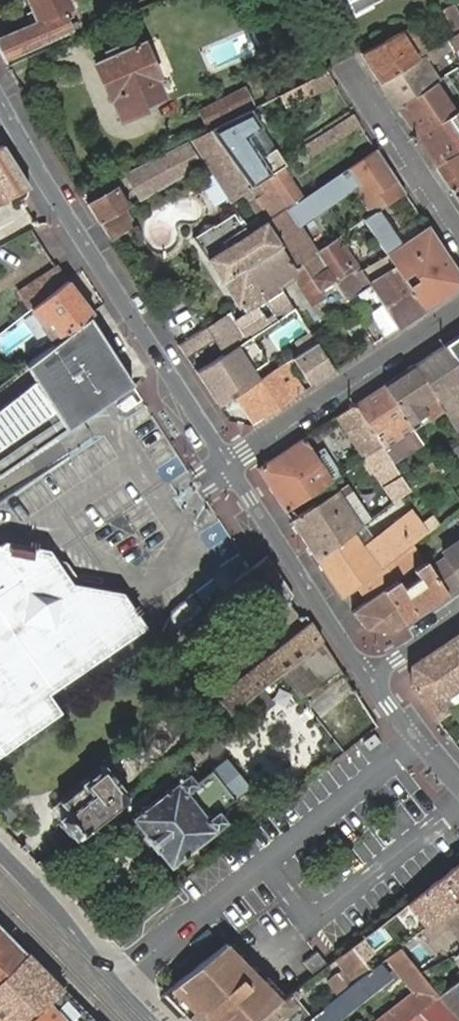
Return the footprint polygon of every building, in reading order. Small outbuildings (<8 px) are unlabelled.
[(3,59),(72,30),(71,28),(76,26),(74,21),(67,24),(63,16),(71,13),(65,0),(27,0),(36,21),(0,37),(0,53),(3,59)] [(346,21),(363,12),(361,10),(380,0),(335,0),(346,21)] [(457,31),(458,29),(458,13),(452,2),(443,7),(457,31)] [(67,24),(74,21),(71,13),(63,16),(67,24)] [(411,24),(359,52),(380,82),(428,50),(411,24)] [(443,40),(448,47),(449,49),(458,44),(458,29),(457,31),(443,40)] [(135,37),(105,50),(108,56),(96,61),(120,119),(148,107),(147,102),(163,95),(156,78),(158,76),(143,41),(138,43),(135,37)] [(428,50),(380,82),(396,107),(437,81),(426,62),(448,47),(443,40),(428,50)] [(327,69),(319,72),(277,93),(284,106),(335,81),(327,69)] [(251,102),(244,87),(199,111),(205,124),(251,102)] [(437,89),(400,112),(416,137),(453,114),(437,89)] [(282,168),(245,110),(204,130),(216,149),(220,147),(238,175),(241,173),(250,188),(268,177),(282,168)] [(453,114),(416,137),(432,160),(435,165),(458,149),(458,110),(453,114)] [(310,152),(361,122),(354,112),(303,143),(310,152)] [(216,149),(204,130),(186,139),(194,153),(197,151),(230,200),(241,193),(250,188),(241,173),(238,175),(220,147),(216,149)] [(194,153),(186,139),(126,170),(141,198),(189,169),(185,160),(195,154),(194,153)] [(29,186),(1,143),(0,144),(0,200),(29,186)] [(435,165),(454,193),(458,190),(458,149),(435,165)] [(406,193),(378,150),(301,198),(286,208),(299,229),(302,227),(353,194),(368,218),(406,193)] [(301,198),(282,168),(268,177),(250,188),(241,193),(251,209),(260,204),(264,211),(268,218),(286,208),(301,198)] [(114,189),(88,203),(100,222),(128,205),(126,199),(122,201),(114,189)] [(260,204),(251,209),(256,216),(264,211),(260,204)] [(264,211),(256,216),(261,222),(275,244),(290,267),(312,252),(316,249),(302,227),(299,229),(286,208),(268,218),(264,211)] [(275,244),(261,222),(244,232),(231,213),(210,226),(209,225),(191,237),(219,280),(242,265),(275,244)] [(393,264),(423,310),(458,286),(458,275),(426,224),(386,252),(389,258),(393,264)] [(316,249),(312,252),(331,280),(344,300),(368,282),(337,235),(316,249)] [(290,267),(275,244),(242,265),(259,291),(257,292),(261,299),(278,288),(274,282),(288,273),(317,316),(325,310),(319,301),(322,299),(317,289),(331,280),(312,252),(290,267)] [(393,264),(368,282),(383,304),(398,327),(423,310),(393,264)] [(242,265),(219,280),(232,300),(206,317),(209,323),(230,311),(236,319),(263,302),(261,299),(257,292),(259,291),(242,265)] [(18,293),(30,309),(62,283),(52,269),(18,293)] [(54,341),(87,315),(88,315),(92,311),(67,279),(62,283),(30,309),(54,341)] [(278,288),(261,299),(263,302),(236,319),(230,311),(209,323),(208,324),(227,352),(249,338),(251,336),(291,310),(278,288)] [(368,313),(383,336),(398,327),(383,304),(368,313)] [(0,409),(0,449),(54,412),(65,430),(131,384),(88,315),(87,315),(54,341),(25,365),(35,382),(0,409)] [(372,341),(359,321),(348,328),(362,349),(372,341)] [(295,342),(301,351),(316,342),(313,337),(309,332),(295,342)] [(442,346),(458,370),(458,334),(442,346)] [(227,352),(196,371),(220,407),(234,397),(245,389),(257,380),(251,371),(266,360),(251,336),(249,338),(227,352)] [(318,380),(334,369),(316,342),(301,351),(300,352),(318,380)] [(458,408),(458,370),(442,346),(425,357),(458,408)] [(300,352),(291,358),(296,365),(310,386),(318,380),(300,352)] [(425,357),(413,366),(442,410),(458,435),(458,408),(425,357)] [(234,397),(252,424),(303,391),(289,370),(296,365),(291,358),(245,389),(234,397)] [(442,410),(413,366),(384,385),(404,415),(413,428),(442,410)] [(385,452),(392,461),(414,446),(422,441),(413,428),(404,415),(384,385),(354,405),(379,442),(381,445),(385,452)] [(361,453),(379,442),(354,405),(336,417),(361,453)] [(258,469),(285,510),(339,474),(336,469),(328,475),(314,454),(303,438),(258,469)] [(373,470),(395,499),(410,488),(392,461),(385,452),(381,445),(361,459),(370,471),(373,470)] [(328,475),(336,469),(322,449),(314,454),(328,475)] [(290,519),(316,559),(363,524),(362,523),(340,493),(334,486),(290,519)] [(340,493),(362,523),(370,518),(348,487),(340,493)] [(339,596),(339,595),(356,584),(389,560),(363,524),(316,559),(339,596)] [(431,568),(447,594),(458,586),(458,541),(441,553),(444,560),(431,568)] [(61,708),(49,689),(54,685),(141,621),(122,592),(69,584),(45,549),(0,542),(0,753),(61,708)] [(389,560),(356,584),(366,599),(381,589),(425,561),(414,542),(389,560)] [(266,556),(247,570),(261,591),(258,594),(268,606),(289,590),(266,556)] [(431,568),(425,561),(381,589),(404,624),(447,594),(431,568)] [(366,599),(351,609),(366,628),(394,630),(404,624),(381,589),(366,599)] [(218,695),(230,712),(278,674),(321,639),(308,620),(218,695)] [(433,716),(441,710),(435,700),(458,682),(458,633),(410,665),(411,686),(433,716)] [(340,669),(321,639),(278,674),(301,700),(340,669)] [(67,703),(54,685),(49,689),(61,708),(67,703)] [(195,782),(186,772),(132,817),(141,829),(139,831),(154,850),(156,848),(169,863),(224,818),(217,809),(248,784),(226,757),(195,782)] [(72,833),(75,838),(82,831),(126,796),(102,765),(81,782),(82,784),(62,800),(68,810),(60,817),(62,822),(61,823),(69,834),(72,833)] [(110,832),(100,818),(82,831),(93,845),(110,832)] [(434,919),(458,899),(458,860),(415,895),(434,919)] [(418,932),(425,941),(433,935),(450,955),(452,957),(456,955),(458,952),(458,899),(434,919),(418,932)] [(393,912),(351,945),(362,959),(404,927),(393,912)] [(13,942),(0,928),(0,955),(13,942)] [(163,993),(187,1018),(192,1013),(200,1020),(255,1020),(281,1001),(224,945),(163,993)] [(438,994),(419,971),(400,946),(386,957),(410,987),(367,1020),(405,1020),(438,994)] [(328,964),(317,952),(304,962),(314,974),(328,964)] [(58,989),(24,953),(0,976),(0,1020),(23,1020),(58,989)] [(306,1020),(326,1020),(386,973),(379,963),(371,969),(312,1016),(306,1020)] [(405,1020),(458,1020),(458,977),(438,994),(405,1020)] [(58,989),(23,1020),(90,1020),(58,989)] [(255,1020),(306,1020),(290,1001),(297,996),(292,992),(281,1001),(255,1020)]
